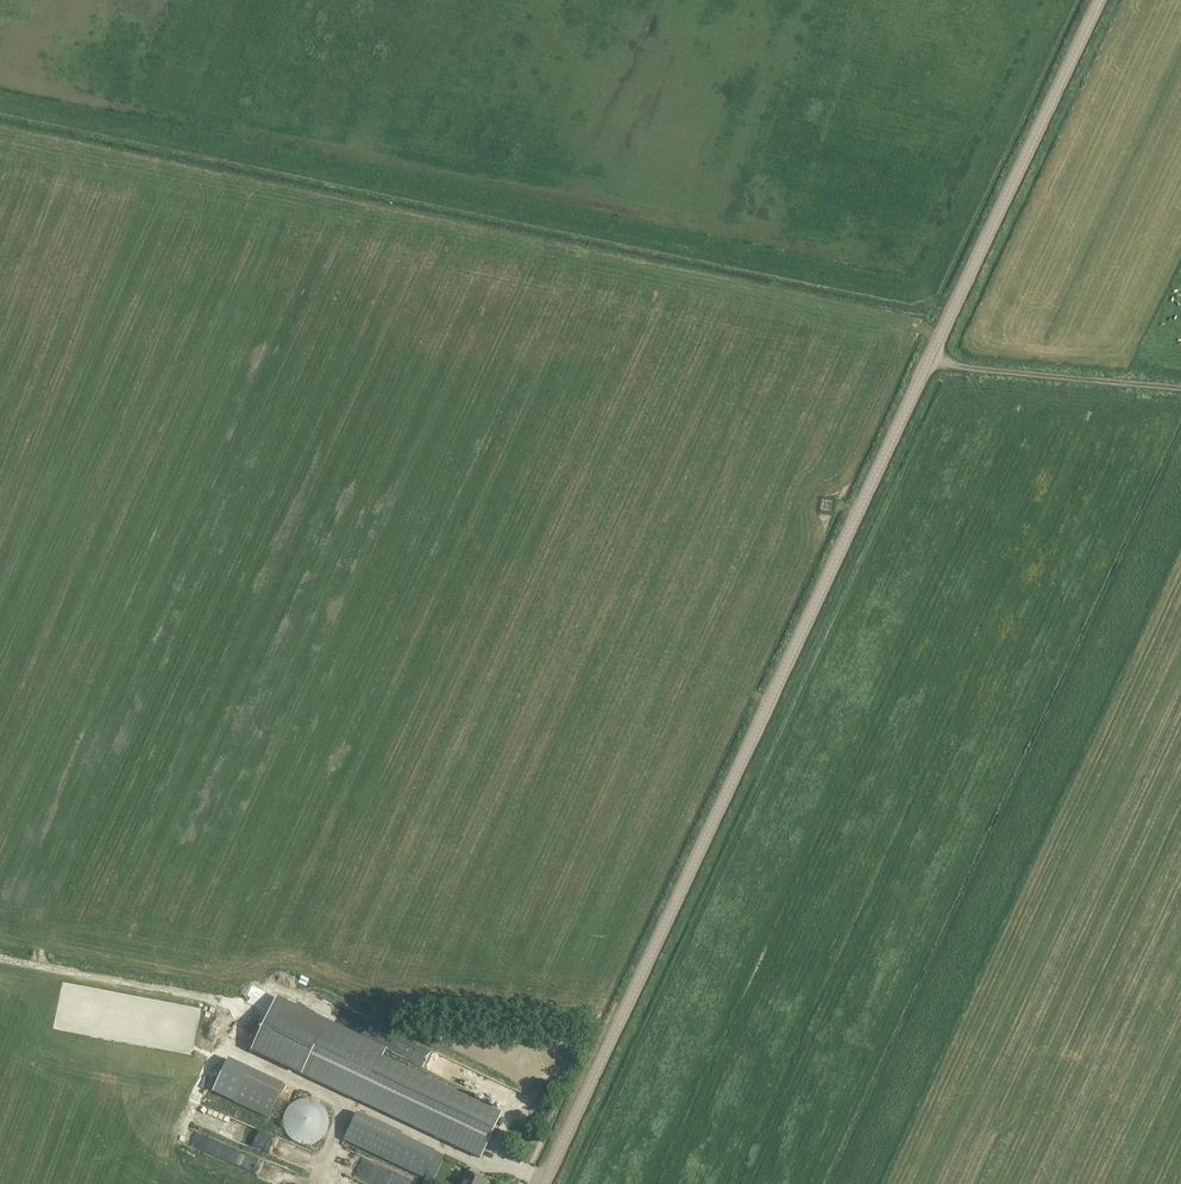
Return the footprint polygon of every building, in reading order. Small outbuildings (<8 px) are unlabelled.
[(252,1050),(251,1051),(480,1159),(501,1114),(382,1058),(386,1050),(276,998),(252,1050)] [(270,1119),(284,1085),(245,1069),(231,1102),(270,1119)] [(314,1101),(310,1100),(305,1100),(300,1101),(295,1103),(290,1106),(287,1111),(284,1117),(283,1124),(284,1129),(288,1136),(290,1139),(295,1142),(300,1144),(307,1145),(313,1144),(317,1143),(322,1139),(325,1135),(328,1130),(329,1124),(329,1119),(327,1113),(323,1107),(319,1104),(314,1101)] [(435,1151),(357,1113),(344,1139),(422,1177),(435,1151)] [(427,1167),(423,1174),(427,1176),(432,1178),(434,1179),(437,1172),(427,1167)] [(462,1183),(486,1183),(487,1183),(476,1178),(467,1173),(462,1183)] [(423,1183),(435,1183),(436,1182),(431,1180),(432,1178),(427,1176),(423,1183)]
